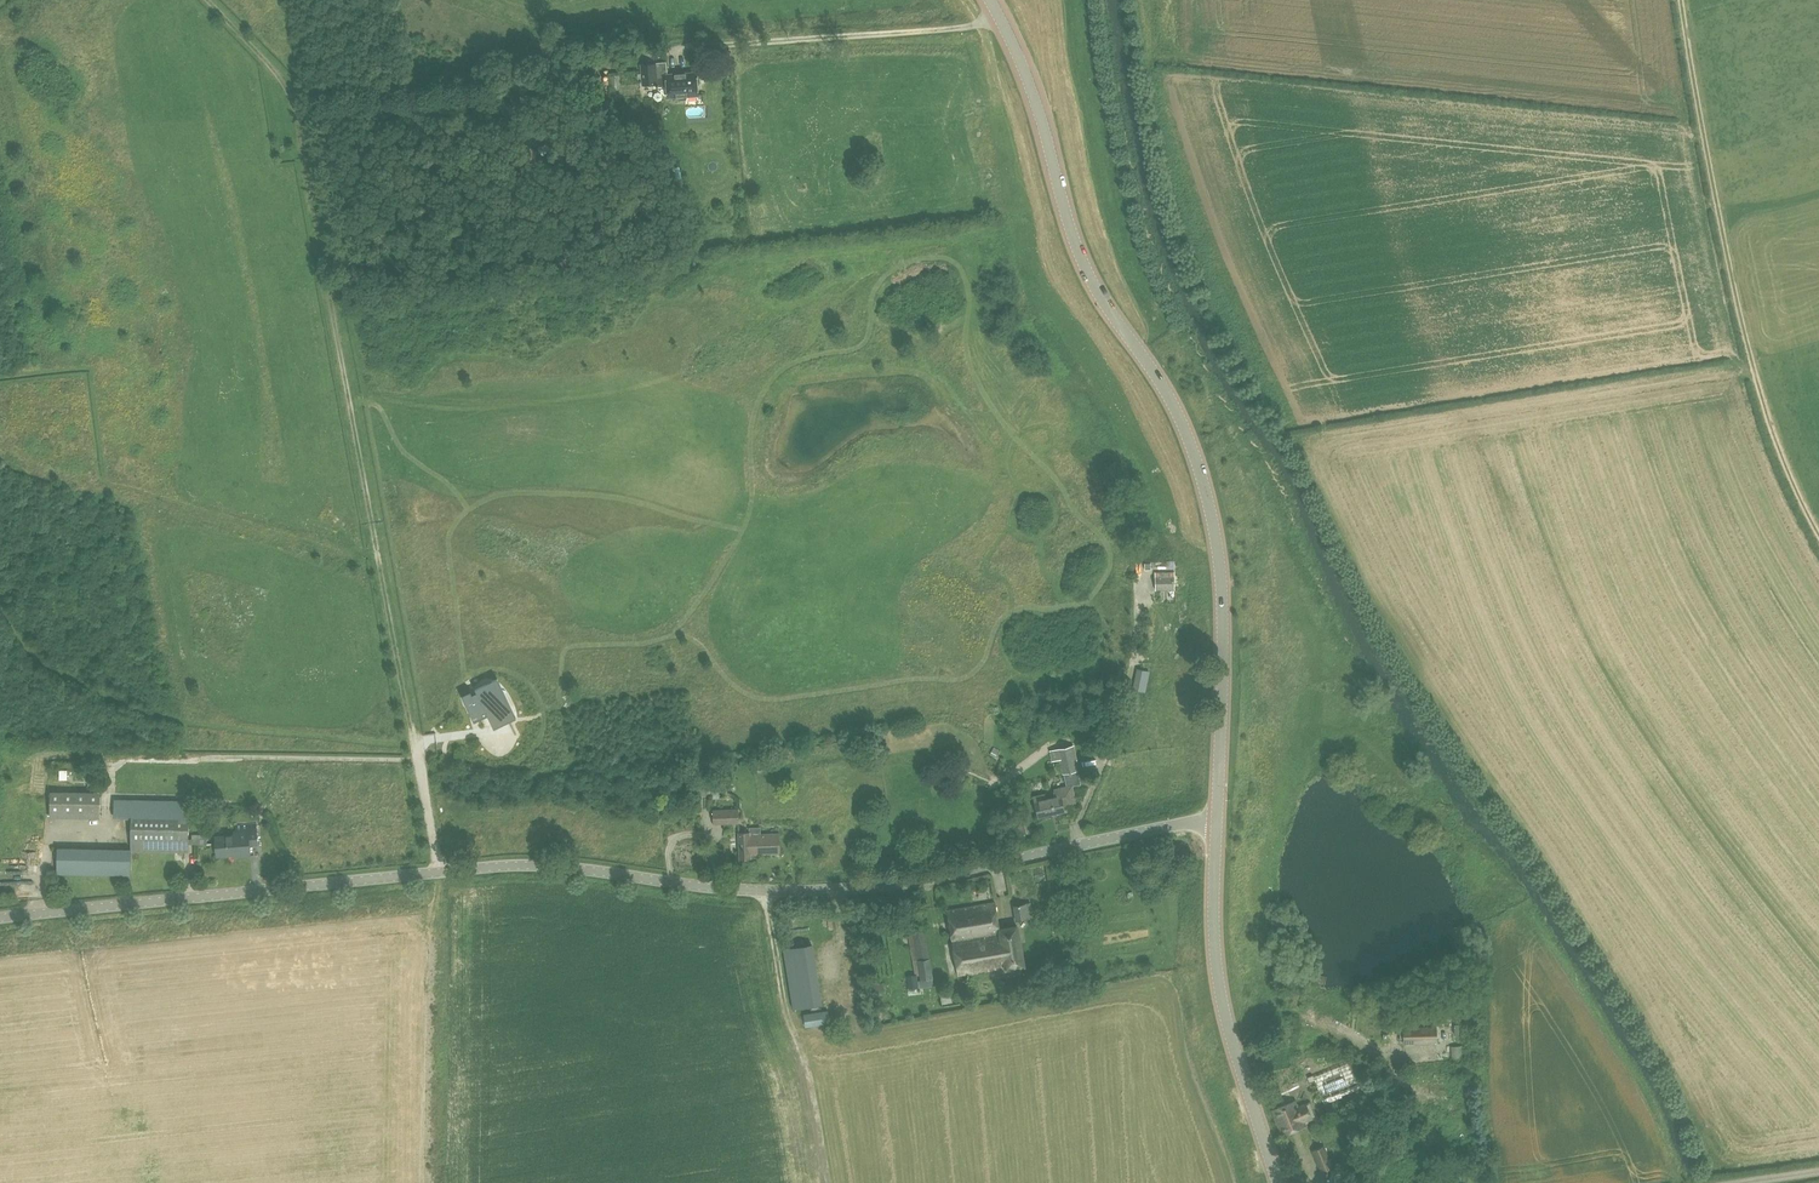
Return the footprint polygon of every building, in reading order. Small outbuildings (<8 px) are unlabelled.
[(666,85),(667,98),(678,97),(678,98),(681,100),(687,100),(689,97),(699,96),(697,71),(666,73),(665,63),(641,65),(642,84),(656,83),(656,86),(666,85)] [(503,100),(504,108),(519,107),(518,98),(503,100)] [(1175,588),(1174,575),(1155,576),(1155,589),(1175,588)] [(471,691),(462,695),(474,721),(488,715),(494,728),(508,721),(515,735),(516,734),(510,721),(516,717),(516,716),(509,720),(493,685),(494,685),(493,684),(491,682),(498,679),(497,678),(475,688),(477,692),(472,694),(471,691)] [(1077,760),(1074,744),(1057,748),(1059,759),(1063,774),(1064,773),(1078,770),(1079,770),(1076,760),(1077,760)] [(70,775),(70,766),(62,766),(62,776),(70,775)] [(1045,799),(1044,793),(1034,795),(1038,816),(1064,811),(1062,803),(1074,800),(1071,786),(1071,785),(1067,786),(1055,789),(1056,796),(1045,799)] [(50,817),(100,818),(101,797),(50,795),(50,817)] [(113,816),(131,816),(130,848),(57,847),(57,873),(130,874),(131,851),(188,852),(189,800),(114,799),(113,816)] [(738,808),(712,809),(713,824),(739,823),(738,808)] [(237,835),(216,836),(217,856),(237,854),(237,856),(250,855),(249,846),(258,845),(256,823),(236,825),(237,835)] [(761,833),(749,834),(749,832),(739,832),(740,858),(751,858),(757,857),(756,854),(779,853),(778,833),(761,833)] [(207,834),(192,834),(191,844),(207,845),(207,834)] [(947,910),(958,975),(1005,967),(1006,969),(1024,966),(1017,925),(999,928),(995,902),(947,910)] [(1031,902),(1012,905),(1015,921),(1033,917),(1031,902)] [(917,959),(929,957),(924,927),(912,929),(917,959)] [(812,944),(783,948),(793,1008),(822,1004),(812,944)] [(921,980),(932,978),(929,957),(917,959),(921,980)] [(918,988),(918,980),(917,975),(906,976),(908,989),(918,988)] [(933,985),(932,978),(921,980),(918,980),(918,988),(933,985)] [(884,991),(883,982),(870,984),(872,993),(884,991)] [(959,1004),(957,991),(940,993),(943,1007),(959,1004)] [(803,1014),(805,1027),(830,1023),(828,1010),(803,1014)] [(1436,1043),(1436,1025),(1403,1026),(1403,1044),(1436,1043)] [(1317,1080),(1324,1097),(1357,1085),(1350,1068),(1317,1080)] [(1292,1102),(1272,1111),(1282,1135),(1305,1126),(1303,1122),(1312,1119),(1311,1117),(1314,1116),(1309,1103),(1306,1104),(1305,1103),(1297,1106),(1295,1101),(1292,1102)] [(1349,1113),(1342,1115),(1344,1122),(1351,1120),(1349,1113)] [(1312,1151),(1320,1172),(1332,1167),(1323,1146),(1312,1151)] [(1346,1172),(1334,1171),(1332,1182),(1345,1182),(1346,1172)]
